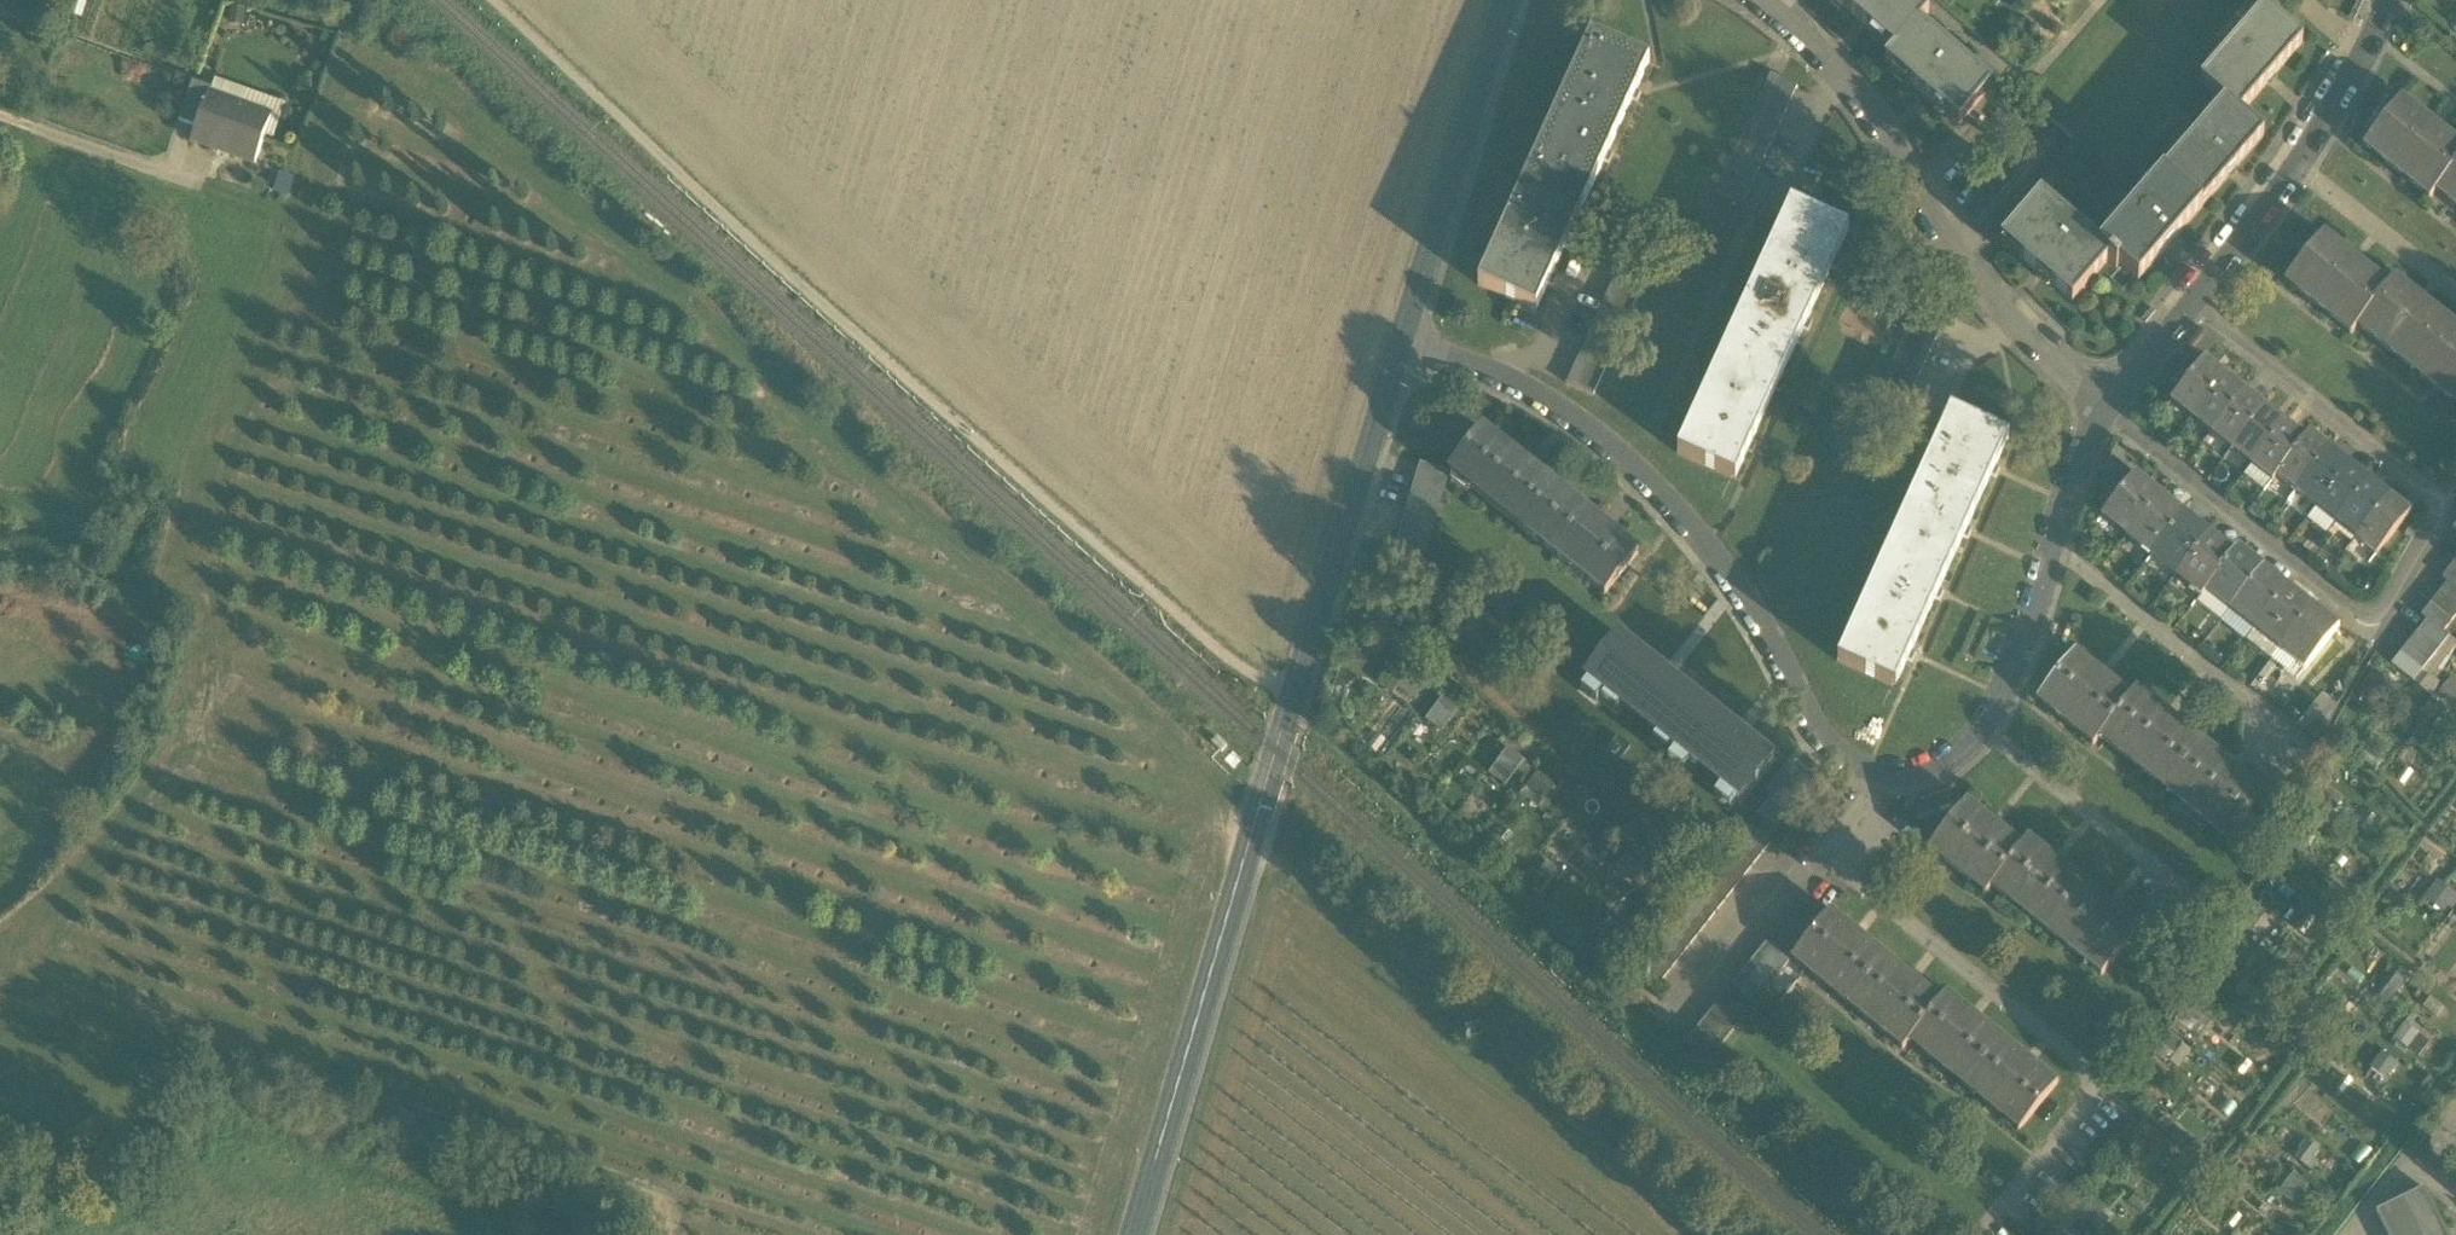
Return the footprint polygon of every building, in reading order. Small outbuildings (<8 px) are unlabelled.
[(5,15),(11,0),(0,0),(0,13),(5,15)] [(1959,127),(1991,88),(1919,26),(1929,15),(1911,0),(1834,0),(1895,52),(1885,63),(1959,127)] [(2200,84),(2224,104),(2239,116),(2301,44),(2263,11),(2230,50),(2200,84)] [(1480,289),(1486,292),(1600,42),(1594,39),(1480,289)] [(1486,292),(1536,314),(1650,64),(1600,42),(1486,292)] [(1717,192),(1744,204),(1797,85),(1783,79),(1770,73),(1717,192)] [(179,124),(196,130),(208,98),(211,99),(213,93),(193,86),(179,124)] [(192,144),(256,166),(272,120),(211,99),(208,98),(196,130),(192,144)] [(2455,207),(2455,146),(2399,101),(2363,146),(2430,199),(2436,191),(2455,207)] [(2263,137),(2239,116),(2224,104),(2162,177),(2200,209),(2263,137)] [(2137,282),(2200,209),(2162,177),(2100,249),(2041,197),(2001,243),(2071,303),(2107,262),(2116,270),(2119,266),(2137,282)] [(1684,456),(1797,209),(1790,206),(1677,454),(1684,456)] [(1684,456),(1735,480),(1848,232),(1797,209),(1684,456)] [(2455,405),(2455,331),(2392,280),(2386,287),(2321,236),(2285,281),(2351,334),(2357,327),(2455,405)] [(1566,382),(1594,394),(1646,277),(1619,265),(1566,382)] [(1884,420),(1907,430),(1949,335),(1927,325),(1884,420)] [(2175,374),(2186,383),(2203,362),(2204,360),(2193,351),(2175,374)] [(2173,399),(2194,415),(2224,378),(2203,362),(2186,383),(2173,399)] [(2244,394),(2224,378),(2194,415),(2214,431),(2244,394)] [(2264,410),(2244,394),(2214,431),(2234,447),(2264,410)] [(2191,419),(2194,415),(2173,399),(2170,403),(2191,419)] [(2283,426),(2264,410),(2234,447),(2254,463),(2283,426)] [(1849,667),(1899,688),(2008,437),(1958,415),(1849,667)] [(2211,435),(2214,431),(2194,415),(2191,419),(2211,435)] [(2303,442),(2283,426),(2254,463),(2274,478),(2275,477),(2279,473),(2303,442)] [(1450,473),(1605,595),(1638,554),(1483,431),(1450,473)] [(2231,451),(2234,447),(2214,431),(2211,435),(2231,451)] [(2308,436),(2303,442),(2279,473),(2299,488),(2328,451),(2308,436)] [(2251,467),(2254,463),(2234,447),(2231,451),(2251,467)] [(2348,467),(2328,451),(2299,488),(2319,504),(2348,467)] [(2094,481),(2105,490),(2123,467),(2112,459),(2094,481)] [(2254,463),(2251,467),(2271,483),(2274,478),(2254,463)] [(1395,550),(1423,559),(1450,473),(1421,464),(1395,550)] [(2134,476),(2123,467),(2105,490),(2116,499),(2134,477),(2134,476)] [(2368,483),(2348,467),(2319,504),(2339,520),(2368,483)] [(2295,493),(2299,488),(2279,473),(2275,477),(2295,493)] [(2104,514),(2129,534),(2159,497),(2134,477),(2116,499),(2104,514)] [(2388,499),(2368,483),(2339,520),(2358,536),(2388,499)] [(2299,488),(2295,493),(2315,509),(2319,504),(2299,488)] [(2129,534),(2154,554),(2184,517),(2159,497),(2129,534)] [(2409,515),(2388,499),(2358,536),(2379,552),(2409,515)] [(2319,504),(2315,509),(2335,524),(2339,520),(2319,504)] [(2100,518),(2126,539),(2129,534),(2104,514),(2100,518)] [(2154,554),(2179,574),(2208,537),(2184,517),(2154,554)] [(2339,520),(2335,524),(2355,540),(2358,536),(2339,520)] [(2126,539),(2150,558),(2154,554),(2129,534),(2126,539)] [(2358,536),(2355,540),(2376,557),(2379,552),(2358,536)] [(2204,592),(2208,588),(2233,556),(2208,537),(2179,574),(2203,593),(2204,592)] [(2208,588),(2232,607),(2262,570),(2237,551),(2233,556),(2208,588)] [(2150,558),(2175,578),(2179,574),(2154,554),(2150,558)] [(2442,578),(2447,582),(2455,589),(2455,560),(2442,578)] [(2232,607),(2257,627),(2287,590),(2262,570),(2232,607)] [(2203,593),(2179,574),(2175,578),(2200,598),(2203,593)] [(2447,582),(2429,605),(2451,622),(2455,617),(2455,589),(2447,582)] [(2204,592),(2228,612),(2232,607),(2208,588),(2204,592)] [(2257,627),(2282,647),(2311,609),(2287,590),(2257,627)] [(2442,634),(2451,622),(2429,605),(2420,616),(2426,621),(2442,634)] [(2228,612),(2253,632),(2257,627),(2232,607),(2228,612)] [(2337,630),(2311,609),(2282,647),(2307,667),(2337,630)] [(2448,638),(2442,634),(2426,621),(2417,632),(2439,649),(2448,638)] [(2253,632),(2278,651),(2282,647),(2257,627),(2253,632)] [(2430,661),(2439,649),(2417,632),(2408,643),(2430,661)] [(1718,784),(1740,801),(1773,759),(1618,636),(1585,678),(1605,694),(1609,690),(1676,744),(1673,748),(1694,765),(1698,760),(1722,779),(1718,784)] [(2421,672),(2430,661),(2408,643),(2399,655),(2421,672)] [(2307,667),(2282,647),(2278,651),(2303,672),(2307,667)] [(2097,740),(2103,733),(2129,699),(2073,654),(2041,695),(2053,705),(2049,709),(2082,736),(2086,731),(2097,740)] [(2412,683),(2421,672),(2399,655),(2390,666),(2412,683)] [(2454,677),(2443,692),(2455,702),(2455,679),(2454,677)] [(1609,690),(1605,694),(1673,748),(1676,744),(1609,690)] [(2134,691),(2129,699),(2103,733),(2113,741),(2109,745),(2208,825),(2213,819),(2233,836),(2266,796),(2134,691)] [(1446,698),(1430,718),(1445,730),(1461,710),(1446,698)] [(2311,710),(2303,730),(2316,736),(2324,715),(2311,710)] [(1221,753),(1227,747),(1217,738),(1211,744),(1221,753)] [(1512,786),(1527,758),(1508,748),(1493,776),(1512,786)] [(1234,752),(1224,762),(1233,770),(1242,761),(1234,752)] [(1694,765),(1718,784),(1722,779),(1698,760),(1694,765)] [(1989,890),(1991,887),(2020,848),(1965,804),(1933,844),(1950,858),(1945,863),(1968,881),(1972,876),(1989,890)] [(1597,820),(1585,837),(1606,851),(1618,834),(1597,820)] [(1639,963),(1661,981),(1770,843),(1747,826),(1725,854),(1639,963)] [(2026,840),(2020,848),(1991,887),(2101,976),(2138,930),(2026,840)] [(1639,846),(1620,865),(1637,881),(1656,862),(1639,846)] [(1697,1059),(1705,1066),(1754,1005),(1792,958),(1827,915),(1826,914),(1805,896),(1731,987),(1683,1047),(1697,1059)] [(1903,1049),(1909,1041),(1939,1002),(1830,915),(1828,913),(1827,915),(1792,958),(1903,1049)] [(1945,995),(1939,1002),(1909,1041),(2019,1131),(2056,1085),(1945,995)] [(2423,1188),(2376,1212),(2387,1234),(2446,1234),(2423,1188)]
